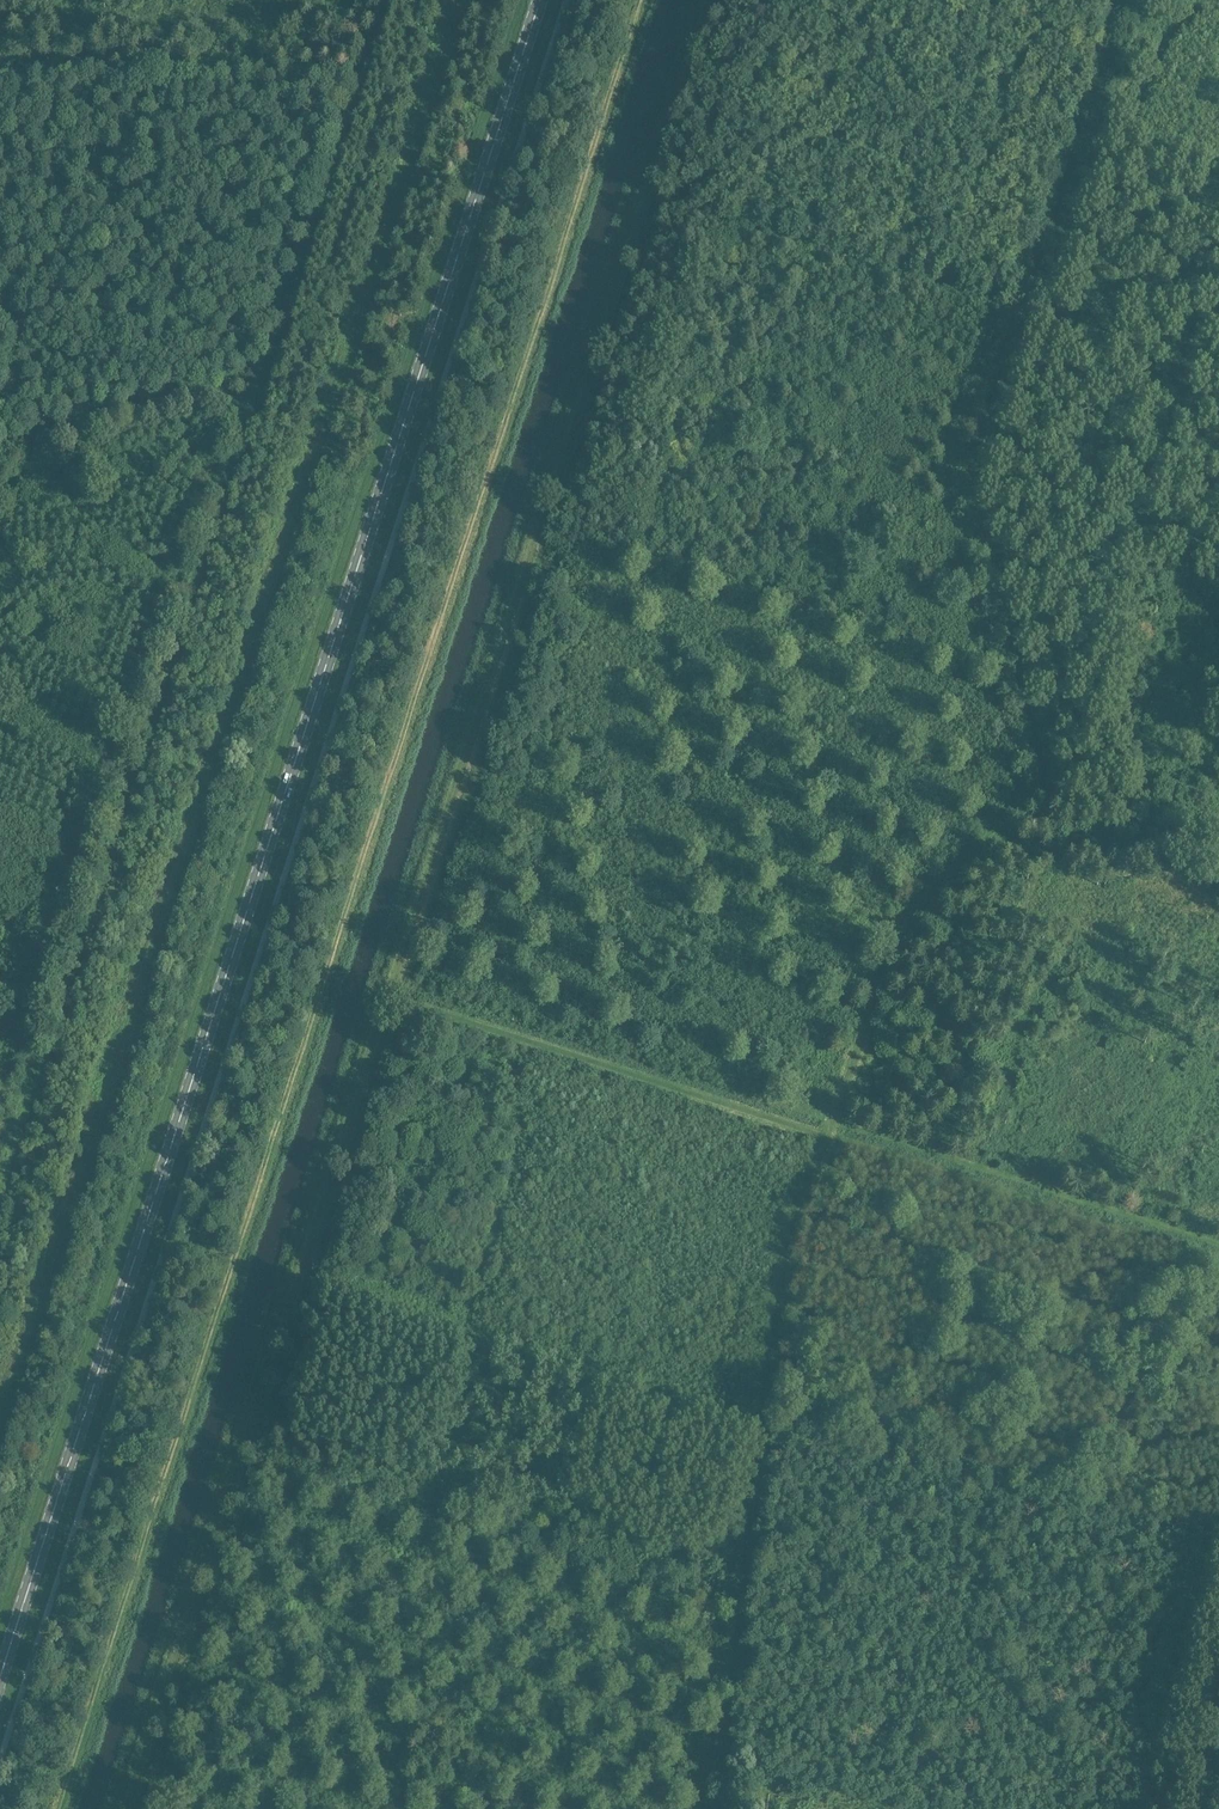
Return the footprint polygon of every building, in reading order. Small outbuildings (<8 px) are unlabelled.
[(179,521),(194,528),(198,519),(183,512),(179,521)] [(171,584),(155,595),(163,608),(180,597),(171,584)]
